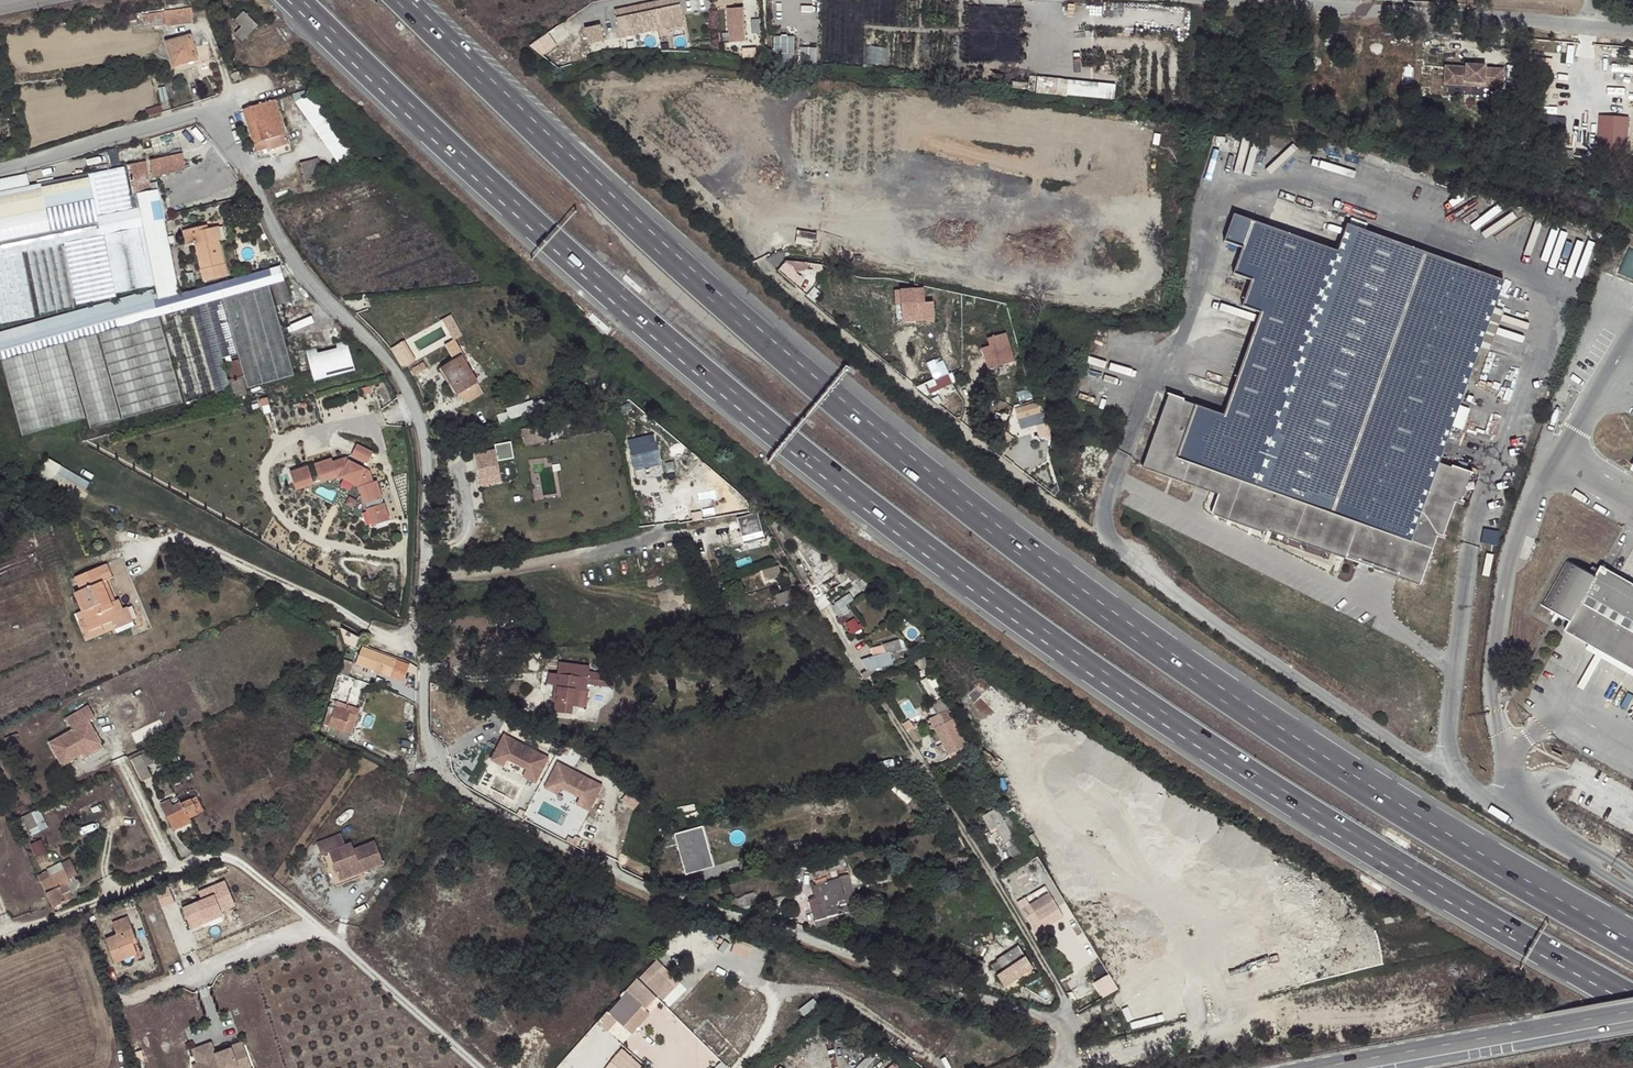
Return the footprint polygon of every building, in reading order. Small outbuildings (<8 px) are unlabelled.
[(191,20),(189,6),(162,9),(162,10),(150,13),(150,12),(146,13),(148,25),(164,23),(191,20)] [(679,9),(616,22),(620,41),(682,29),(679,9)] [(245,10),(236,19),(243,26),(236,32),(244,40),(260,25),(245,10)] [(748,13),(732,16),(736,45),(752,43),(748,13)] [(585,26),(587,41),(603,38),(601,23),(585,26)] [(545,56),(561,41),(550,30),(534,45),(545,56)] [(195,59),(196,64),(210,60),(205,44),(192,47),(188,35),(165,42),(170,61),(171,65),(195,59)] [(776,35),(776,53),(796,53),(796,35),(776,35)] [(168,61),(170,61),(165,42),(162,43),(154,54),(168,61)] [(867,62),(888,64),(890,47),(869,45),(867,62)] [(803,62),(818,62),(818,46),(803,46),(803,62)] [(173,70),(196,64),(195,59),(171,65),(173,70)] [(1514,81),(1513,62),(1495,63),(1494,60),(1480,61),(1480,64),(1474,64),(1454,65),(1455,84),(1514,81)] [(1039,78),(1038,94),(1117,97),(1118,81),(1039,78)] [(294,92),(341,160),(353,152),(313,93),(306,88),(294,92)] [(259,103),(244,108),(250,125),(255,142),(256,142),(258,150),(267,147),(268,149),(290,142),(287,132),(275,98),(259,103)] [(1600,115),(1600,155),(1631,154),(1630,115),(1600,115)] [(188,170),(185,153),(153,160),(155,176),(188,170)] [(302,162),(307,180),(324,175),(318,157),(302,162)] [(134,194),(138,194),(154,191),(153,187),(157,186),(155,182),(152,183),(148,161),(128,164),(134,194)] [(99,215),(134,209),(126,168),(91,175),(99,215)] [(97,225),(95,216),(88,175),(53,182),(61,228),(62,233),(97,225)] [(23,236),(58,229),(50,183),(14,189),(23,236)] [(139,208),(142,227),(144,226),(155,287),(168,285),(169,284),(170,283),(170,281),(162,240),(162,233),(165,225),(167,219),(161,189),(154,191),(138,194),(140,207),(139,208)] [(19,237),(11,190),(0,192),(0,241),(19,237)] [(2,256),(5,255),(21,252),(22,252),(24,251),(40,248),(44,247),(60,244),(63,243),(64,243),(99,236),(102,235),(142,227),(139,208),(134,209),(99,215),(95,216),(97,225),(62,233),(61,228),(58,229),(23,236),(19,237),(0,241),(0,256),(2,256)] [(1245,213),(1235,239),(1252,246),(1242,272),(1258,279),(1247,304),(1265,311),(1225,413),(1188,397),(1182,411),(1192,416),(1180,447),(1176,455),(1151,443),(1144,460),(1181,476),(1187,461),(1238,481),(1231,498),(1255,507),(1252,516),(1267,522),(1263,532),(1264,532),(1263,535),(1267,536),(1270,529),(1383,575),(1398,537),(1412,543),(1428,502),(1456,430),(1467,435),(1475,414),(1464,409),(1487,353),(1503,311),(1512,288),(1356,226),(1347,253),(1245,213)] [(197,243),(205,280),(228,276),(228,275),(221,241),(222,241),(218,227),(210,228),(204,229),(204,226),(185,230),(188,245),(197,243)] [(142,227),(102,235),(111,290),(152,282),(142,227)] [(99,236),(64,243),(74,303),(110,296),(99,236)] [(40,248),(24,251),(36,314),(71,307),(58,245),(44,247),(40,248)] [(0,256),(0,323),(1,326),(35,317),(22,252),(21,252),(5,255),(2,256),(0,256)] [(785,277),(811,276),(810,259),(784,261),(785,277)] [(182,293),(186,307),(222,298),(223,298),(224,297),(286,281),(288,280),(284,267),(182,293)] [(286,281),(224,297),(249,388),(310,371),(286,281)] [(924,288),(899,290),(902,323),(934,320),(933,302),(925,302),(924,288)] [(163,315),(186,307),(182,293),(181,289),(177,293),(173,294),(158,297),(163,315)] [(1,363),(30,354),(33,352),(37,349),(62,342),(66,341),(95,333),(99,332),(159,315),(163,315),(158,297),(152,290),(0,332),(0,360),(1,363)] [(222,298),(186,307),(163,315),(187,403),(230,389),(227,380),(222,356),(237,353),(222,298)] [(1499,358),(1516,316),(1503,311),(1487,353),(1499,358)] [(159,315),(99,332),(122,416),(182,400),(159,315)] [(393,346),(403,366),(464,335),(454,315),(393,346)] [(95,333),(66,341),(89,425),(119,417),(95,333)] [(1006,333),(986,338),(988,346),(981,348),(987,370),(1008,364),(1005,354),(1012,352),(1006,333)] [(316,382),(329,379),(356,372),(347,338),(307,349),(316,382)] [(84,423),(62,342),(37,349),(33,352),(55,431),(84,423)] [(1,363),(22,439),(52,431),(30,354),(1,363)] [(465,354),(446,366),(465,393),(483,382),(465,354)] [(231,378),(227,380),(230,389),(232,397),(248,393),(238,358),(227,361),(231,378)] [(428,362),(421,367),(425,373),(433,368),(428,362)] [(465,393),(446,366),(444,369),(462,395),(465,393)] [(949,374),(916,387),(927,396),(954,384),(949,374)] [(483,382),(465,393),(472,403),(490,391),(483,382)] [(1182,411),(1188,397),(1188,395),(1187,394),(1173,387),(1151,443),(1176,455),(1180,447),(1192,416),(1182,411)] [(1045,422),(1038,402),(1015,409),(1021,429),(1045,422)] [(497,415),(500,425),(511,422),(508,412),(497,415)] [(521,429),(523,437),(576,427),(575,418),(521,429)] [(630,439),(637,469),(663,463),(655,432),(630,439)] [(352,457),(370,464),(376,449),(358,442),(352,457)] [(495,450),(478,454),(481,466),(477,467),(480,486),(501,482),(497,462),(504,460),(501,445),(494,447),(495,450)] [(352,452),(317,463),(323,482),(341,476),(345,489),(360,484),(366,504),(390,496),(382,469),(375,471),(371,459),(355,464),(352,452)] [(47,459),(35,481),(77,505),(90,483),(47,459)] [(1187,461),(1181,476),(1218,492),(1211,510),(1254,528),(1263,532),(1267,522),(1252,516),(1255,507),(1231,498),(1238,481),(1187,461)] [(299,490),(316,484),(309,464),(291,470),(299,490)] [(702,502),(705,513),(724,509),(721,497),(702,502)] [(368,506),(373,526),(394,521),(389,500),(368,506)] [(1428,502),(1412,543),(1398,537),(1383,575),(1418,589),(1438,540),(1445,543),(1447,537),(1445,536),(1455,512),(1428,502)] [(724,524),(717,527),(719,532),(726,530),(728,535),(739,532),(744,546),(764,540),(757,513),(736,520),(724,523),(724,524)] [(1485,529),(1484,540),(1499,542),(1500,531),(1492,530),(1492,529),(1485,529)] [(773,550),(780,560),(787,556),(780,546),(773,550)] [(1606,558),(1604,562),(1597,558),(1593,564),(1570,551),(1545,595),(1573,611),(1567,622),(1632,660),(1632,573),(1606,558)] [(767,579),(783,575),(780,565),(764,570),(767,579)] [(64,599),(67,606),(96,594),(94,588),(97,587),(103,584),(96,569),(64,582),(70,596),(64,599)] [(802,583),(795,586),(798,592),(805,588),(802,583)] [(840,583),(817,601),(823,610),(835,602),(832,598),(844,589),(840,583)] [(105,608),(99,592),(96,594),(103,609),(105,608)] [(96,594),(67,606),(72,617),(66,620),(70,629),(76,627),(80,637),(92,632),(102,628),(103,630),(103,631),(117,625),(113,615),(109,607),(105,608),(103,609),(96,594)] [(838,602),(846,614),(854,609),(846,597),(838,602)] [(117,614),(113,615),(117,625),(103,631),(107,639),(125,631),(117,614)] [(853,633),(864,627),(858,616),(847,622),(853,633)] [(94,637),(92,632),(80,637),(76,627),(70,629),(77,645),(94,637)] [(871,652),(860,655),(866,666),(867,667),(892,660),(891,657),(889,648),(900,645),(897,635),(881,640),(869,644),(871,652)] [(889,648),(891,657),(903,654),(900,645),(889,648)] [(404,679),(409,667),(398,662),(364,649),(362,656),(359,663),(380,672),(383,666),(394,671),(394,672),(393,675),(404,679)] [(924,656),(916,660),(921,671),(929,668),(924,656)] [(343,660),(338,674),(345,676),(353,664),(343,660)] [(383,666),(380,672),(392,677),(404,681),(404,679),(393,675),(394,672),(394,671),(383,666)] [(858,670),(861,676),(869,672),(868,670),(866,666),(858,670)] [(573,693),(579,693),(585,694),(586,687),(594,689),(596,677),(588,675),(587,679),(575,677),(575,681),(549,677),(547,688),(556,689),(554,706),(553,715),(570,718),(571,709),(573,693)] [(346,704),(337,701),(332,702),(323,731),(337,736),(339,730),(344,731),(350,715),(358,718),(361,709),(346,704)] [(73,729),(50,740),(63,767),(106,746),(92,719),(98,716),(92,704),(67,716),(73,729)] [(1507,711),(1514,727),(1520,724),(1513,708),(1507,711)] [(950,709),(931,718),(949,754),(969,745),(950,709)] [(358,718),(350,715),(344,731),(352,733),(358,718)] [(913,727),(908,730),(917,743),(922,740),(913,727)] [(525,776),(540,783),(552,754),(504,733),(493,759),(507,765),(510,759),(529,767),(525,776)] [(132,760),(141,780),(151,776),(147,767),(154,764),(148,752),(132,760)] [(525,772),(527,768),(511,760),(509,765),(525,772)] [(592,811),(606,782),(558,760),(545,787),(560,793),(563,787),(581,796),(577,804),(592,811)] [(183,804),(190,819),(205,812),(195,790),(178,797),(181,803),(181,804),(183,804)] [(160,805),(173,831),(191,822),(190,819),(183,804),(181,804),(181,803),(173,807),(170,800),(160,805)] [(1004,805),(983,815),(989,829),(995,826),(1003,842),(1004,842),(1009,850),(1017,865),(1031,858),(1022,840),(1014,824),(1004,805)] [(38,809),(15,820),(24,838),(47,827),(38,809)] [(320,843),(324,854),(332,852),(340,873),(362,864),(364,871),(386,862),(378,840),(357,848),(354,842),(348,844),(344,833),(320,843)] [(675,837),(671,837),(673,843),(676,843),(681,860),(683,861),(683,864),(693,862),(688,842),(683,843),(681,834),(674,836),(675,837)] [(775,846),(756,852),(759,863),(778,858),(775,846)] [(62,865),(65,871),(71,868),(74,867),(71,860),(62,865)] [(362,864),(340,873),(343,879),(364,871),(362,864)] [(48,871),(38,876),(53,909),(73,899),(70,892),(74,890),(77,883),(74,877),(78,875),(74,867),(71,868),(65,871),(62,865),(48,871)] [(836,889),(846,886),(841,865),(809,873),(813,885),(834,880),(836,889)] [(810,895),(836,889),(834,880),(813,885),(807,886),(810,895)] [(157,890),(163,907),(177,901),(171,885),(157,890)] [(219,893),(215,885),(200,891),(203,898),(184,907),(192,927),(202,922),(201,918),(222,910),(218,901),(215,894),(219,893)] [(852,909),(846,886),(836,889),(838,893),(835,893),(836,900),(839,900),(842,911),(852,909)] [(838,893),(836,889),(810,895),(803,897),(809,920),(842,911),(839,900),(836,900),(835,893),(838,893)] [(1023,904),(1034,929),(1063,916),(1052,891),(1023,904)] [(745,895),(748,906),(757,903),(754,892),(745,895)] [(803,897),(799,898),(806,924),(809,924),(809,920),(803,897)] [(842,911),(809,920),(809,924),(810,927),(854,914),(852,909),(842,911)] [(201,918),(202,922),(223,913),(222,910),(201,918)] [(131,942),(135,941),(128,920),(113,925),(116,937),(105,941),(113,965),(123,962),(122,958),(135,954),(133,947),(131,942)] [(684,931),(675,943),(688,952),(697,941),(684,931)] [(998,960),(1003,968),(1024,954),(1020,946),(998,960)] [(1024,954),(1003,968),(1004,970),(997,974),(1005,987),(1025,974),(1033,969),(1034,969),(1026,956),(1024,954)] [(656,959),(610,1011),(634,1033),(681,980),(656,959)] [(1033,969),(1005,987),(1010,993),(1026,983),(1037,976),(1033,969)] [(1111,973),(1095,982),(1104,997),(1120,988),(1111,973)] [(601,1020),(608,1029),(619,1020),(611,1011),(601,1020)] [(193,1067),(252,1067),(242,1043),(231,1047),(231,1048),(216,1054),(211,1043),(192,1050),(198,1065),(192,1067),(193,1067)] [(644,1065),(624,1047),(605,1067),(641,1067),(644,1065)]
